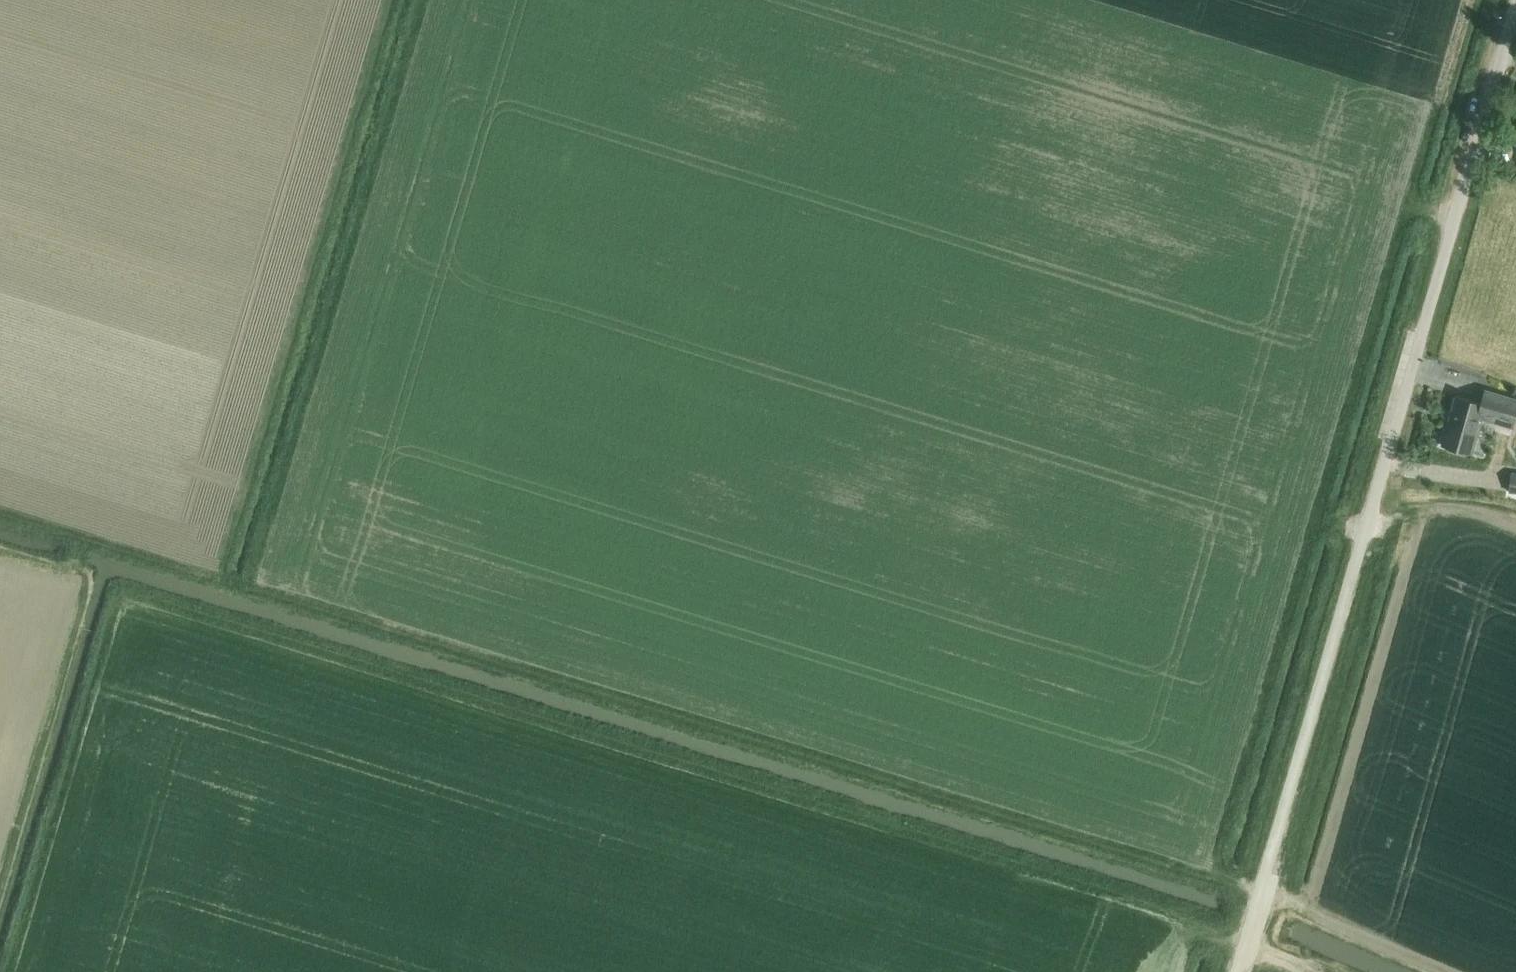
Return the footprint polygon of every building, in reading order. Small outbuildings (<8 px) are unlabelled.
[(1515,429),(1515,425),(1515,398),(1486,390),(1482,404),(1457,397),(1443,444),(1474,452),(1483,420),(1515,429)]
